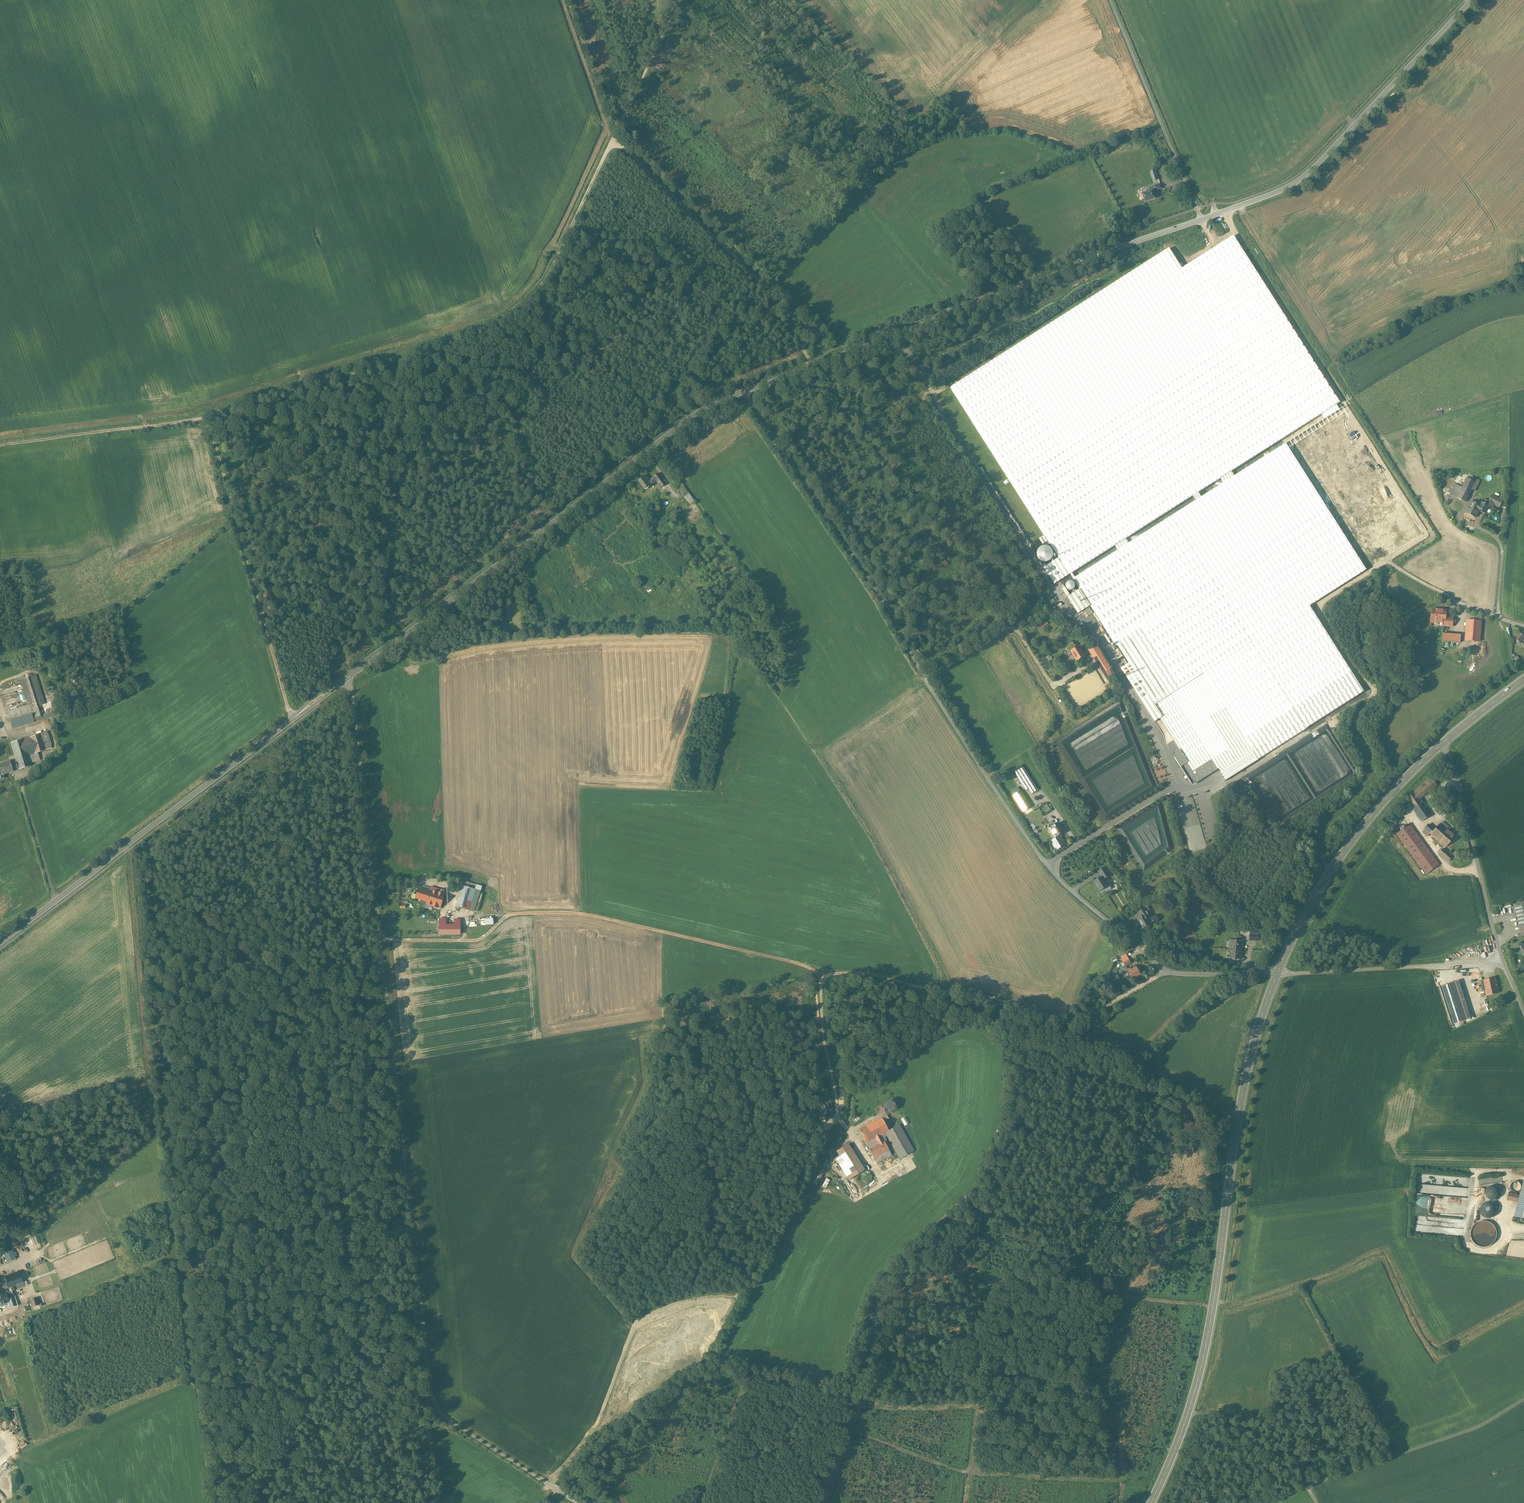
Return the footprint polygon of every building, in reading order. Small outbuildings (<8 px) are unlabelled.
[(1156,170),(1150,172),(1153,181),(1159,179),(1156,170)] [(1150,191),(1142,194),(1145,202),(1155,198),(1153,192),(1153,190),(1150,191)] [(1164,252),(951,386),(1059,556),(1043,566),(1055,584),(1070,574),(1072,573),(1115,545),(1126,539),(1220,478),(1231,471),(1283,438),(1164,252)] [(775,424),(772,426),(781,438),(784,436),(775,424)] [(1118,550),(1075,578),(1072,573),(1070,574),(1079,589),(1067,597),(1078,614),(1092,605),(1129,663),(1121,668),(1155,722),(1160,719),(1179,749),(1176,752),(1174,757),(1190,782),(1196,783),(1218,769),(1220,772),(1253,751),(1255,755),(1305,724),(1307,727),(1364,691),(1309,606),(1366,570),(1286,444),(1234,476),(1224,483),(1129,544),(1118,550)] [(1231,471),(1220,478),(1224,483),(1234,476),(1231,471)] [(1482,477),(1469,471),(1462,483),(1458,481),(1453,491),(1467,499),(1474,486),(1476,488),(1482,477)] [(665,484),(657,474),(653,477),(656,481),(661,487),(665,484)] [(647,480),(644,476),(638,481),(644,489),(647,487),(648,488),(653,485),(653,484),(649,480),(649,479),(647,480)] [(692,505),(697,501),(686,486),(681,489),(692,505)] [(1481,504),(1472,500),(1466,514),(1477,518),(1481,510),(1488,513),(1491,504),(1495,506),(1496,504),(1501,506),(1506,496),(1494,491),(1491,498),(1488,497),(1486,501),(1483,500),(1481,504)] [(1126,539),(1115,545),(1118,550),(1129,544),(1126,539)] [(1039,558),(1042,560),(1044,561),(1047,561),(1050,559),(1052,557),(1053,555),(1053,551),(1051,548),(1049,546),(1046,545),(1043,545),(1040,547),(1038,549),(1037,552),(1037,556),(1039,558)] [(1070,581),(1069,582),(1068,582),(1067,583),(1066,584),(1066,585),(1066,586),(1066,587),(1067,588),(1067,589),(1068,590),(1069,590),(1070,590),(1070,591),(1071,591),(1072,590),(1073,590),(1074,589),(1075,588),(1075,587),(1075,586),(1075,585),(1075,584),(1074,583),(1073,582),(1072,582),(1071,581),(1070,581)] [(1446,610),(1433,609),(1432,613),(1431,614),(1431,622),(1436,622),(1437,621),(1444,622),(1444,626),(1452,626),(1453,618),(1445,617),(1446,610)] [(1481,621),(1467,620),(1465,640),(1479,641),(1481,621)] [(1045,621),(1037,624),(1039,629),(1047,626),(1045,621)] [(1520,631),(1514,636),(1519,642),(1523,637),(1520,631)] [(1461,634),(1443,633),(1442,641),(1460,643),(1461,634)] [(1072,651),(1074,650),(1073,649),(1076,646),(1072,643),(1066,649),(1068,652),(1071,650),(1072,651)] [(1110,669),(1095,645),(1088,649),(1108,681),(1114,678),(1114,677),(1109,670),(1110,669)] [(1072,651),(1071,652),(1077,660),(1085,655),(1079,647),(1074,650),(1072,651)] [(40,705),(31,676),(20,680),(28,705),(30,711),(33,722),(41,720),(39,712),(37,706),(40,705)] [(28,705),(7,711),(9,718),(30,711),(28,705)] [(45,710),(39,712),(41,720),(58,714),(57,710),(46,713),(45,710)] [(30,711),(9,718),(13,729),(33,722),(30,711)] [(1307,727),(1305,724),(1255,755),(1258,759),(1307,728),(1307,727)] [(47,732),(41,734),(46,750),(51,748),(50,744),(51,743),(47,732)] [(41,734),(10,743),(15,759),(38,752),(46,750),(41,734)] [(38,752),(15,759),(15,760),(18,769),(31,766),(30,763),(40,760),(38,752)] [(0,765),(0,768),(0,769),(2,774),(18,769),(15,760),(0,765)] [(1023,767),(1015,772),(1026,790),(1029,789),(1032,794),(1037,790),(1023,767)] [(1431,778),(1413,792),(1414,793),(1415,793),(1420,799),(1436,785),(1431,778)] [(1011,791),(1014,795),(1020,791),(1018,787),(1011,791)] [(1014,795),(1023,811),(1031,806),(1021,791),(1020,791),(1014,795)] [(1420,799),(1415,793),(1414,793),(1406,799),(1422,821),(1431,815),(1420,799)] [(1059,823),(1049,829),(1055,839),(1052,841),(1054,844),(1053,844),(1055,848),(1056,848),(1057,849),(1066,844),(1061,836),(1062,836),(1061,834),(1064,831),(1059,823)] [(1439,865),(1409,824),(1396,834),(1426,874),(1439,865)] [(1428,824),(1424,828),(1425,829),(1430,833),(1431,834),(1434,830),(1428,824)] [(1454,837),(1440,824),(1439,824),(1434,830),(1431,834),(1445,847),(1454,837)] [(1452,857),(1443,849),(1436,856),(1446,864),(1452,857)] [(1105,867),(1098,871),(1102,877),(1104,879),(1110,875),(1105,867)] [(1102,877),(1094,882),(1096,885),(1096,886),(1101,894),(1105,891),(1106,892),(1111,889),(1107,882),(1106,883),(1104,879),(1102,877)] [(475,890),(469,910),(474,911),(482,887),(477,885),(475,890)] [(463,886),(457,906),(469,910),(475,890),(463,886)] [(436,888),(431,887),(430,892),(427,902),(426,904),(433,906),(432,906),(437,908),(437,907),(440,908),(444,894),(435,892),(436,889),(436,888)] [(430,892),(419,888),(417,895),(416,898),(427,902),(430,892)] [(1514,906),(1519,926),(1523,925),(1523,904),(1514,906)] [(1143,928),(1150,923),(1155,920),(1154,919),(1154,920),(1151,915),(1150,916),(1147,912),(1150,911),(1147,907),(1138,913),(1141,917),(1138,920),(1143,928)] [(446,925),(440,925),(440,934),(460,934),(460,925),(454,925),(446,925)] [(1242,941),(1231,940),(1231,949),(1241,950),(1241,946),(1242,946),(1242,941)] [(1241,950),(1231,949),(1230,958),(1241,959),(1241,954),(1241,950)] [(1137,967),(1131,970),(1131,968),(1127,970),(1132,979),(1141,974),(1137,967)] [(1495,978),(1482,980),(1486,996),(1498,993),(1495,978)] [(1458,980),(1454,982),(1464,1010),(1468,1009),(1458,980)] [(1464,1010),(1454,982),(1439,986),(1451,1025),(1455,1024),(1458,1023),(1466,1020),(1464,1013),(1468,1012),(1468,1009),(1464,1010)] [(891,1099),(881,1106),(884,1112),(883,1113),(884,1115),(881,1117),(883,1122),(889,1119),(886,1115),(897,1109),(891,1099)] [(826,1106),(820,1109),(823,1118),(829,1115),(826,1106)] [(879,1118),(859,1130),(865,1141),(871,1138),(872,1140),(879,1135),(888,1131),(883,1122),(881,1117),(879,1118)] [(914,1151),(899,1124),(888,1131),(879,1135),(881,1139),(887,1136),(900,1159),(912,1152),(914,1151)] [(879,1135),(872,1140),(871,1138),(865,1141),(869,1149),(868,1150),(873,1157),(888,1149),(884,1141),(883,1142),(881,1139),(879,1135)] [(848,1144),(837,1151),(840,1156),(835,1159),(848,1179),(864,1170),(848,1144)] [(888,1149),(873,1157),(876,1163),(891,1155),(888,1149)] [(828,1161),(824,1158),(819,1166),(823,1169),(828,1161)] [(823,1169),(819,1166),(813,1177),(818,1180),(825,1169),(823,1169)] [(868,1171),(867,1171),(866,1171),(865,1171),(863,1171),(862,1171),(861,1172),(860,1173),(859,1174),(859,1175),(859,1176),(858,1177),(858,1178),(858,1179),(859,1179),(859,1180),(859,1181),(860,1182),(861,1183),(862,1183),(862,1184),(863,1184),(865,1184),(867,1184),(868,1184),(869,1183),(870,1182),(871,1181),(871,1180),(872,1179),(872,1178),(872,1177),(872,1176),(872,1175),(871,1174),(870,1173),(869,1172),(868,1171)] [(1517,1182),(1516,1181),(1515,1181),(1514,1182),(1513,1182),(1512,1182),(1512,1183),(1511,1184),(1510,1184),(1510,1185),(1510,1186),(1510,1187),(1510,1188),(1510,1189),(1511,1190),(1512,1191),(1513,1192),(1514,1192),(1515,1192),(1516,1192),(1518,1192),(1518,1191),(1519,1191),(1520,1190),(1520,1189),(1520,1188),(1521,1187),(1521,1186),(1520,1185),(1520,1184),(1519,1183),(1518,1182),(1517,1182)] [(1515,1216),(1523,1218),(1523,1183),(1515,1216)] [(1494,1187),(1493,1187),(1492,1187),(1490,1187),(1489,1187),(1488,1188),(1487,1189),(1486,1189),(1486,1190),(1485,1191),(1485,1192),(1485,1193),(1485,1194),(1485,1195),(1485,1196),(1485,1197),(1486,1198),(1487,1199),(1487,1200),(1488,1200),(1489,1201),(1490,1201),(1491,1201),(1492,1201),(1493,1201),(1494,1201),(1496,1200),(1497,1200),(1498,1199),(1498,1198),(1499,1197),(1499,1196),(1499,1195),(1499,1194),(1499,1193),(1499,1192),(1498,1191),(1498,1190),(1497,1189),(1497,1188),(1496,1188),(1495,1188),(1495,1187),(1494,1187)] [(1520,1196),(1508,1193),(1507,1199),(1518,1202),(1520,1196)] [(1489,1203),(1488,1203),(1486,1203),(1485,1203),(1484,1204),(1483,1205),(1482,1205),(1481,1206),(1481,1207),(1480,1208),(1480,1209),(1479,1210),(1479,1211),(1479,1212),(1480,1213),(1480,1214),(1480,1215),(1481,1216),(1482,1217),(1483,1218),(1484,1218),(1485,1219),(1486,1219),(1488,1219),(1490,1219),(1491,1219),(1492,1218),(1493,1217),(1494,1217),(1494,1216),(1495,1215),(1495,1214),(1496,1213),(1496,1212),(1496,1211),(1496,1210),(1496,1209),(1495,1208),(1495,1207),(1494,1206),(1493,1205),(1492,1204),(1491,1204),(1490,1203),(1489,1203)] [(1485,1222),(1483,1222),(1481,1222),(1480,1222),(1479,1223),(1477,1223),(1476,1224),(1475,1225),(1474,1226),(1473,1227),(1472,1228),(1471,1229),(1471,1230),(1471,1231),(1471,1233),(1470,1234),(1470,1235),(1470,1236),(1471,1237),(1471,1238),(1471,1239),(1471,1240),(1472,1241),(1473,1242),(1474,1244),(1475,1245),(1476,1245),(1477,1246),(1478,1247),(1480,1247),(1481,1248),(1483,1248),(1484,1248),(1486,1248),(1487,1247),(1489,1247),(1490,1247),(1491,1246),(1492,1245),(1493,1244),(1494,1243),(1495,1242),(1496,1240),(1496,1239),(1497,1237),(1497,1236),(1497,1235),(1497,1233),(1496,1232),(1496,1231),(1496,1230),(1495,1229),(1495,1228),(1494,1226),(1493,1225),(1492,1224),(1490,1223),(1489,1223),(1488,1222),(1487,1222),(1485,1222)] [(10,1262),(18,1258),(14,1248),(5,1252),(10,1262)] [(19,1271),(12,1274),(16,1285),(23,1282),(21,1275),(19,1271)] [(12,1274),(4,1277),(6,1283),(2,1285),(4,1289),(11,1287),(11,1286),(16,1285),(12,1274)] [(8,1301),(6,1293),(5,1293),(0,1295),(0,1304),(8,1301)] [(37,1298),(30,1300),(32,1307),(39,1304),(37,1298)] [(22,1449),(28,1445),(23,1439),(17,1443),(22,1449)]
